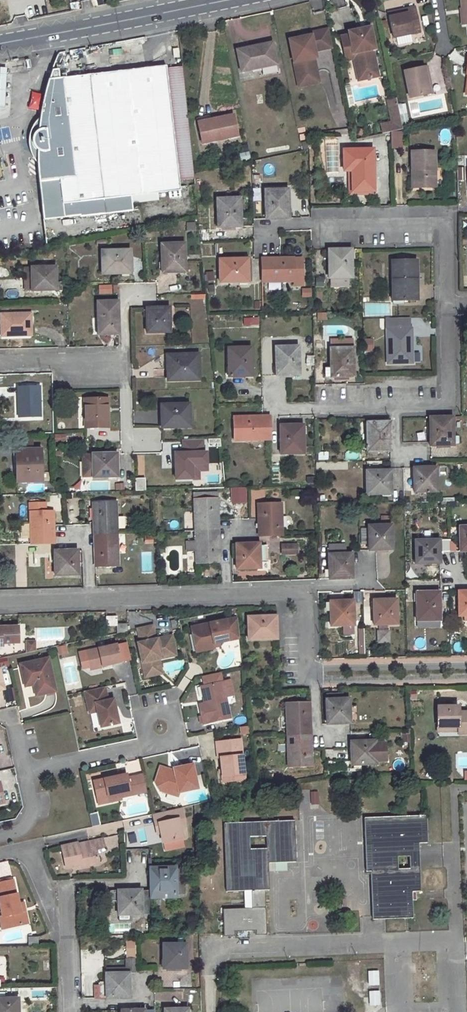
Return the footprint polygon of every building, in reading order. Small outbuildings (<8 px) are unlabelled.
[(419,31),(415,11),(414,6),(405,8),(406,13),(388,16),(392,36),(419,31)] [(340,36),(344,55),(357,53),(363,79),(378,76),(373,49),(374,49),(370,26),(348,31),(348,34),(340,36)] [(329,48),(325,30),(309,33),(310,35),(298,38),(288,40),(298,87),(318,82),(313,58),(315,58),(313,51),(329,48)] [(272,43),(237,50),(241,72),(262,67),(276,64),(272,43)] [(344,55),(345,61),(353,59),(357,81),(363,79),(357,53),(344,55)] [(276,64),(262,67),(263,75),(278,72),(276,64)] [(193,179),(187,119),(182,68),(166,70),(165,66),(65,77),(65,73),(58,74),(57,69),(50,70),(47,82),(46,84),(46,85),(42,98),(41,102),(40,111),(39,117),(38,122),(38,123),(38,125),(38,126),(37,129),(37,130),(36,130),(36,131),(34,132),(33,133),(32,135),(32,137),(31,141),(32,144),(32,145),(32,146),(33,147),(34,149),(35,149),(36,150),(36,152),(36,159),(36,162),(36,163),(37,174),(46,180),(38,181),(42,220),(79,216),(79,217),(133,210),(132,203),(148,201),(148,200),(158,199),(157,193),(180,190),(179,180),(193,179)] [(423,68),(428,94),(432,93),(427,67),(423,68)] [(403,72),(409,98),(428,94),(423,68),(403,72)] [(397,107),(396,99),(386,101),(391,122),(380,125),(382,134),(402,129),(398,113),(393,114),(391,108),(397,107)] [(233,116),(197,123),(202,144),(237,137),(233,116)] [(38,122),(39,117),(37,118),(34,123),(31,128),(29,134),(28,138),(28,142),(28,146),(29,151),(31,154),(32,158),(35,161),(36,163),(36,162),(36,159),(36,152),(36,150),(35,149),(34,149),(33,147),(32,146),(32,145),(32,144),(31,141),(32,137),(32,135),(33,133),(34,132),(36,131),(36,130),(37,130),(37,129),(38,126),(38,125),(38,123),(38,122)] [(351,171),(352,192),(374,191),(373,149),(354,150),(354,171),(351,171)] [(354,150),(343,150),(344,171),(351,171),(354,171),(354,150)] [(248,151),(239,153),(240,161),(250,159),(248,151)] [(434,151),(411,152),(412,170),(416,170),(416,187),(435,187),(434,151)] [(288,190),(264,190),(265,219),(288,218),(288,190)] [(240,198),(216,199),(217,227),(240,227),(240,198)] [(184,244),(161,244),(162,273),(184,272),(184,244)] [(351,249),(327,250),(328,279),(351,278),(351,249)] [(130,251),(101,251),(102,275),(130,274),(130,251)] [(260,259),(261,282),(293,282),(293,285),(301,285),(301,259),(293,259),(293,258),(260,259)] [(248,259),(219,260),(219,283),(249,283),(248,259)] [(416,260),(392,261),(392,301),(417,300),(416,260)] [(55,267),(31,268),(31,269),(31,289),(31,291),(55,290),(55,267)] [(316,277),(315,287),(323,287),(323,278),(316,277)] [(112,295),(112,285),(99,285),(99,295),(112,295)] [(312,297),(311,288),(301,289),(302,298),(312,297)] [(118,302),(97,302),(98,318),(100,318),(100,335),(119,334),(118,302)] [(169,308),(146,309),(146,333),(169,333),(169,308)] [(30,314),(0,315),(1,336),(31,335),(30,314)] [(259,326),(259,317),(243,317),(243,326),(259,326)] [(410,329),(386,330),(387,364),(412,363),(411,348),(410,348),(410,329)] [(364,339),(366,352),(375,351),(373,338),(364,339)] [(250,347),(227,348),(228,377),(251,376),(250,347)] [(298,347),(275,347),(276,376),(299,375),(298,347)] [(352,348),(330,348),(330,368),(330,377),(353,376),(352,348)] [(198,355),(167,355),(167,365),(172,365),(172,380),(199,379),(198,355)] [(39,386),(18,387),(19,417),(40,417),(39,386)] [(108,398),(84,399),(85,428),(109,427),(108,398)] [(189,404),(160,405),(161,428),(190,427),(189,404)] [(270,416),(233,417),(234,440),(270,439),(270,416)] [(429,417),(430,446),(453,446),(453,443),(453,437),(452,417),(429,417)] [(390,422),(366,423),(367,451),(390,450),(390,422)] [(304,425),(280,425),(280,454),(304,454),(304,425)] [(149,451),(160,451),(160,437),(149,437),(149,451)] [(20,466),(15,466),(16,473),(18,473),(19,482),(41,482),(41,450),(19,451),(20,466)] [(190,452),(161,453),(162,476),(191,476),(190,452)] [(117,454),(92,454),(92,455),(92,476),(92,477),(117,476),(117,454)] [(92,455),(80,455),(80,477),(92,476),(92,455)] [(436,467),(413,467),(413,492),(436,491),(436,467)] [(390,471),(366,471),(366,494),(391,494),(390,471)] [(146,491),(145,478),(135,478),(136,491),(146,491)] [(247,504),(246,487),(231,488),(231,504),(247,504)] [(217,498),(194,499),(195,531),(218,530),(218,520),(217,498)] [(116,502),(92,503),(93,525),(94,534),(117,534),(116,502)] [(281,503),(258,504),(258,519),(259,536),(282,535),(281,503)] [(54,543),(53,512),(45,512),(45,504),(29,504),(30,544),(54,543)] [(391,525),(368,527),(369,551),(392,550),(391,525)] [(459,527),(460,551),(466,551),(466,526),(459,527)] [(218,530),(195,531),(196,541),(186,541),(187,551),(196,551),(196,563),(219,562),(218,530)] [(117,534),(94,534),(95,566),(118,565),(117,534)] [(439,540),(415,540),(416,564),(439,563),(439,540)] [(457,551),(456,541),(449,542),(450,552),(457,551)] [(259,544),(236,544),(236,569),(260,568),(259,561),(267,561),(266,546),(259,546),(259,544)] [(296,545),(282,545),(282,554),(297,553),(296,545)] [(77,550),(54,550),(55,575),(78,575),(77,550)] [(352,554),(329,555),(329,580),(353,579),(352,554)] [(439,591),(416,592),(416,621),(440,620),(439,591)] [(458,591),(459,616),(465,616),(466,615),(466,591),(458,591)] [(396,600),(373,600),(373,625),(397,624),(396,600)] [(352,601),(330,602),(330,626),(353,625),(352,601)] [(276,616),(247,617),(248,640),(277,639),(276,616)] [(115,617),(106,617),(106,626),(115,626),(116,626),(115,617)] [(237,617),(225,620),(191,628),(192,634),(199,638),(202,651),(215,647),(214,643),(240,637),(237,617)] [(116,634),(127,632),(127,624),(117,624),(117,626),(116,626),(115,626),(116,634)] [(151,627),(136,630),(139,643),(136,644),(143,671),(156,668),(154,661),(158,660),(175,656),(171,636),(154,640),(151,627)] [(357,629),(359,655),(365,654),(363,628),(357,629)] [(2,629),(1,632),(0,632),(0,648),(2,648),(2,645),(18,645),(17,629),(2,629)] [(377,643),(390,643),(390,630),(377,630),(377,643)] [(192,634),(196,652),(202,651),(199,638),(192,634)] [(115,646),(85,653),(89,670),(101,667),(101,668),(120,664),(115,646)] [(66,655),(64,648),(56,650),(58,657),(66,655)] [(47,660),(19,666),(23,683),(31,682),(32,687),(35,697),(54,693),(47,660)] [(156,668),(143,671),(144,678),(161,674),(158,660),(154,661),(156,668)] [(202,676),(204,686),(208,703),(204,704),(199,705),(203,724),(230,718),(225,697),(232,695),(229,681),(222,683),(220,673),(202,676)] [(177,687),(183,691),(190,681),(184,677),(177,687)] [(104,688),(83,693),(86,707),(92,705),(93,713),(96,712),(100,728),(118,724),(113,700),(107,702),(104,688)] [(349,699),(326,700),(327,724),(350,723),(349,699)] [(309,703),(286,704),(287,735),(311,734),(309,703)] [(437,706),(438,728),(458,728),(458,732),(458,734),(466,733),(466,712),(458,712),(458,706),(437,706)] [(92,729),(98,728),(96,714),(90,715),(92,729)] [(247,726),(239,728),(241,736),(249,734),(247,726)] [(401,734),(402,742),(410,742),(409,733),(401,734)] [(311,734),(287,735),(288,767),(312,766),(311,734)] [(240,740),(215,742),(218,758),(220,758),(221,770),(223,782),(245,780),(240,740)] [(350,741),(351,748),(351,765),(376,764),(376,761),(386,761),(385,743),(375,744),(375,741),(350,741)] [(198,789),(192,766),(174,770),(174,773),(168,774),(167,770),(160,768),(155,784),(159,791),(167,794),(168,791),(178,794),(179,793),(198,789)] [(127,775),(93,783),(97,799),(121,794),(122,798),(147,793),(143,776),(128,779),(127,775)] [(319,791),(310,791),(310,804),(319,804),(319,791)] [(97,799),(98,806),(122,801),(122,798),(121,794),(97,799)] [(159,823),(161,833),(163,842),(183,837),(179,819),(185,818),(183,807),(153,814),(155,824),(159,823)] [(421,891),(418,843),(427,843),(426,816),(390,817),(364,818),(366,872),(371,872),(373,917),(373,919),(385,918),(395,918),(413,918),(412,891),(421,891)] [(266,935),(265,890),(269,890),(268,863),(296,862),(295,821),(224,823),(226,891),(250,890),(251,908),(223,909),(224,934),(224,936),(234,936),(234,932),(256,931),(256,935),(266,935)] [(140,835),(133,836),(135,846),(142,844),(140,835)] [(133,836),(127,837),(129,847),(135,846),(133,836)] [(89,840),(62,846),(67,868),(76,866),(75,863),(81,862),(82,864),(83,867),(100,863),(96,849),(105,847),(104,838),(89,840)] [(175,869),(150,870),(151,890),(151,893),(176,893),(176,895),(183,895),(183,869),(175,869)] [(12,880),(0,883),(0,908),(2,916),(5,915),(8,928),(27,924),(24,912),(20,913),(16,894),(15,894),(12,880)] [(151,890),(105,891),(105,902),(118,902),(118,915),(152,914),(151,898),(151,893),(151,890)] [(127,923),(117,924),(118,931),(128,930),(127,923)] [(38,937),(28,937),(27,945),(37,945),(38,937)] [(126,957),(136,957),(136,941),(125,941),(126,957)] [(186,945),(163,945),(163,969),(186,968),(186,945)] [(135,959),(126,959),(126,969),(105,969),(105,974),(128,973),(136,973),(135,959)] [(379,986),(379,971),(368,971),(368,986),(379,986)] [(128,973),(105,974),(105,985),(106,995),(106,998),(129,997),(128,973)] [(368,991),(369,1006),(380,1006),(380,990),(368,991)] [(0,999),(0,1011),(19,1011),(19,998),(0,999)]
